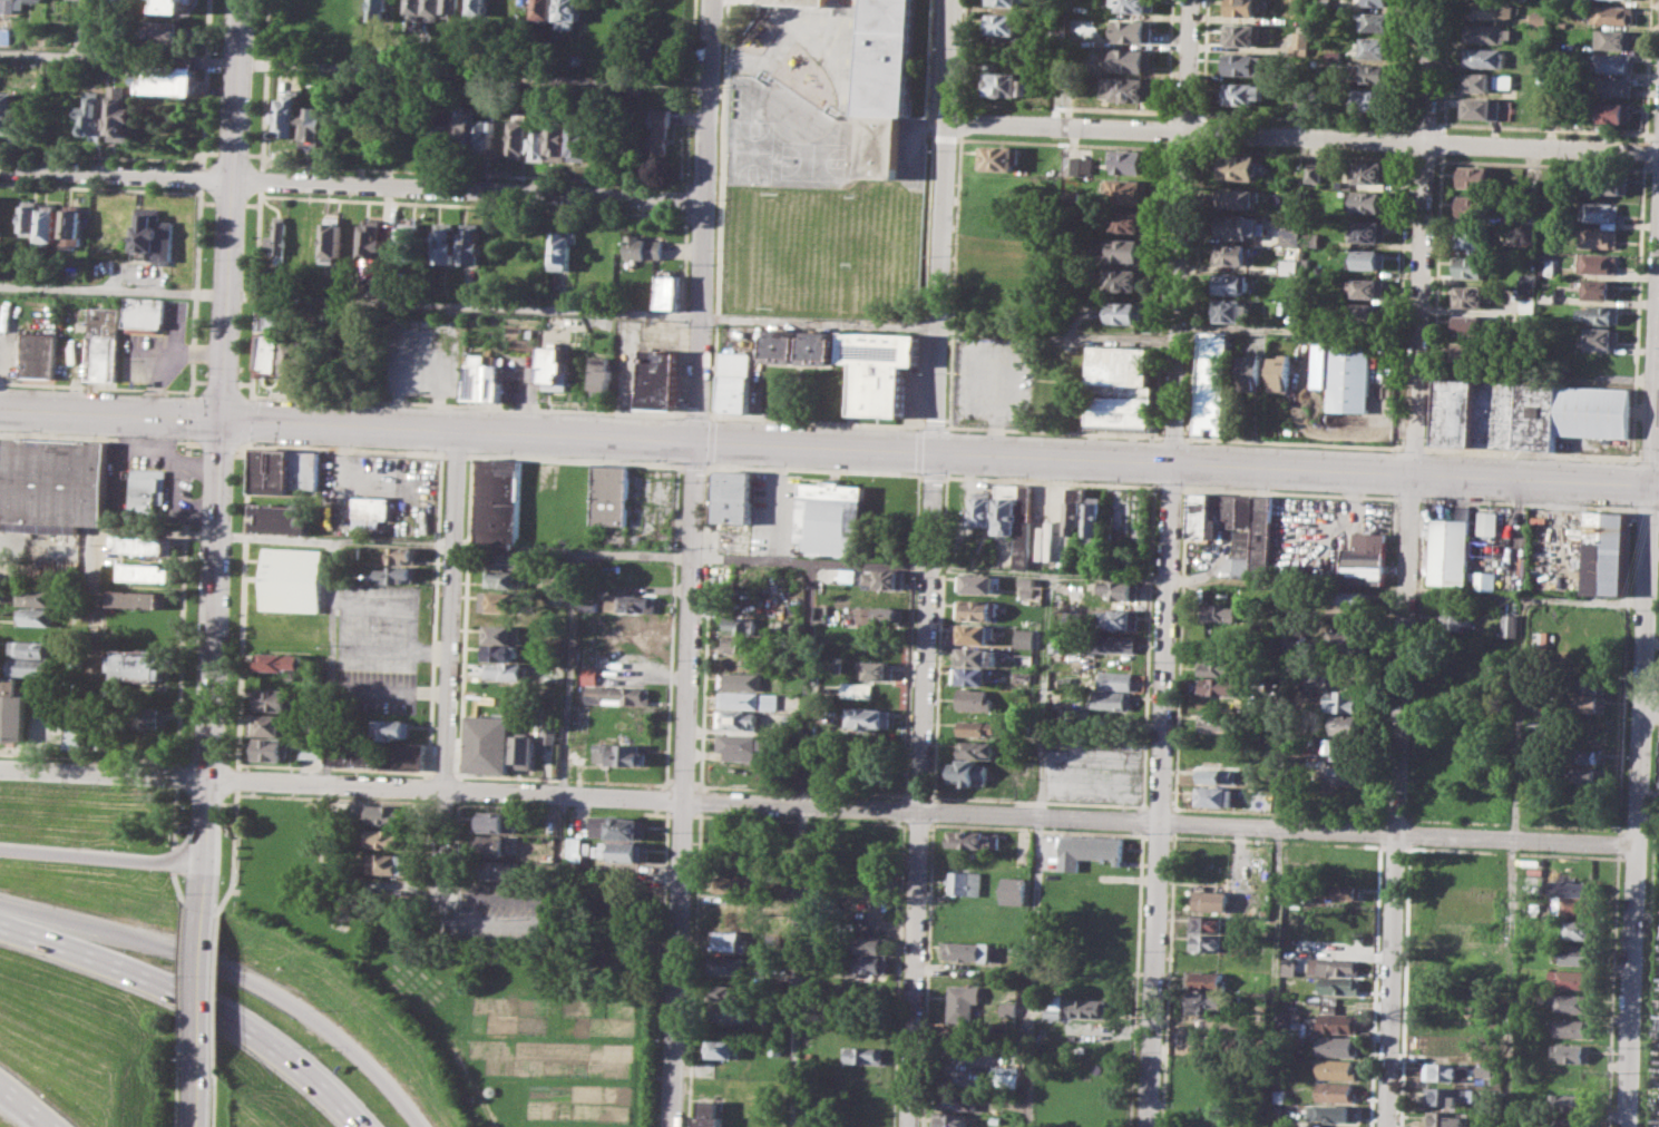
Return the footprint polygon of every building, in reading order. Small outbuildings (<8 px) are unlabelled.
[(2,11),(22,11),(23,0),(2,0),(2,11)] [(160,11),(161,0),(194,0),(194,2),(188,2),(187,12),(160,11)] [(372,20),(373,0),(390,0),(389,21),(372,20)] [(409,18),(410,0),(425,0),(423,19),(409,18)] [(427,19),(427,0),(444,0),(442,20),(427,19)] [(446,11),(446,0),(463,0),(462,12),(446,11)] [(469,20),(470,0),(487,0),(486,20),(469,20)] [(535,19),(536,0),(554,0),(553,20),(535,19)] [(557,28),(559,0),(582,0),(580,21),(575,20),(574,29),(557,28)] [(857,114),(861,0),(914,0),(909,116),(902,116),(900,179),(861,177),(863,115),(857,114)] [(1112,11),(1113,0),(1154,0),(1154,11),(1112,11)] [(1224,14),(1226,0),(1260,0),(1260,9),(1256,9),(1256,16),(1224,14)] [(1465,17),(1466,0),(1490,0),(1514,1),(1513,19),(1465,17)] [(1593,7),(1632,8),(1632,24),(1593,22),(1593,7)] [(1533,10),(1546,11),(1546,24),(1532,24),(1533,10)] [(1360,12),(1390,12),(1389,30),(1360,30),(1360,12)] [(985,13),(1026,13),(1026,30),(1019,30),(1019,35),(984,33),(985,13)] [(1114,19),(1155,21),(1154,41),(1113,40),(1114,19)] [(152,21),(182,22),(180,45),(150,43),(152,21)] [(1223,22),(1260,23),(1260,40),(1256,40),(1256,46),(1223,45),(1223,22)] [(1465,22),(1503,24),(1503,29),(1512,29),(1512,38),(1506,38),(1506,43),(1465,41),(1465,22)] [(9,28),(0,28),(0,44),(9,44),(9,28)] [(1597,29),(1632,30),(1631,48),(1597,47),(1597,29)] [(1294,32),(1308,32),(1308,48),(1294,48),(1294,32)] [(1362,37),(1390,38),(1389,58),(1360,58),(1362,37)] [(1464,47),(1506,49),(1505,67),(1464,65),(1464,47)] [(1104,49),(1154,50),(1153,72),(1113,71),(1113,66),(1104,66),(1104,49)] [(1326,51),(1339,52),(1339,61),(1326,60),(1326,51)] [(1224,52),(1266,55),(1265,76),(1223,74),(1224,52)] [(1597,53),(1632,55),(1631,72),(1595,71),(1597,53)] [(573,55),(582,55),(582,65),(573,65),(573,55)] [(1365,63),(1387,65),(1386,84),(1364,82),(1365,63)] [(143,69),(147,69),(148,65),(196,67),(195,95),(147,92),(147,87),(141,86),(143,69)] [(1463,71),(1512,74),(1512,87),(1491,86),(1491,91),(1462,90),(1463,71)] [(982,72),(1035,75),(1034,88),(1026,88),(1026,97),(982,95),(982,72)] [(1100,77),(1152,79),(1151,101),(1113,100),(1111,96),(1100,96),(1100,77)] [(1595,78),(1630,79),(1630,96),(1595,95),(1595,78)] [(479,81),(494,82),(492,98),(478,98),(479,81)] [(1223,82),(1262,84),(1261,100),(1257,99),(1256,105),(1222,104),(1223,82)] [(113,84),(128,85),(127,106),(136,106),(135,120),(130,120),(129,136),(110,135),(113,84)] [(1355,89),(1392,90),(1392,110),(1360,109),(1360,99),(1355,99),(1355,89)] [(14,133),(0,132),(0,101),(0,90),(17,91),(14,133)] [(287,94),(301,94),(300,136),(280,136),(281,122),(274,122),(275,110),(280,110),(281,98),(287,99),(287,94)] [(90,95),(106,96),(105,117),(109,117),(108,129),(104,129),(104,134),(85,133),(86,119),(81,119),(82,105),(89,105),(90,95)] [(1461,97),(1502,98),(1501,118),(1461,117),(1461,97)] [(1601,102),(1626,104),(1624,120),(1601,120),(1601,102)] [(457,105),(476,105),(475,150),(456,149),(457,105)] [(308,106),(322,107),(321,117),(328,117),(326,131),(323,131),(322,146),(306,146),(306,126),(303,126),(303,116),(308,116),(308,106)] [(654,107),(673,108),(670,156),(652,155),(654,107)] [(514,114),(529,114),(527,157),(511,156),(514,114)] [(550,119),(549,159),(568,160),(569,120),(550,119)] [(477,120),(476,157),(494,157),(495,120),(477,120)] [(536,121),(548,121),(546,160),(530,160),(531,137),(535,137),(536,121)] [(441,124),(426,129),(433,147),(448,141),(441,124)] [(572,124),(570,156),(589,157),(591,124),(572,124)] [(979,146),(1021,147),(1019,164),(1015,164),(1015,171),(979,170),(979,146)] [(1109,150),(1150,151),(1149,174),(1115,173),(1115,167),(1109,167),(1109,150)] [(1224,154),(1256,155),(1256,179),(1218,178),(1218,164),(1224,165),(1224,154)] [(1091,174),(1091,157),(1064,157),(1064,175),(1091,174)] [(1356,160),(1388,161),(1388,183),(1355,182),(1356,160)] [(1305,163),(1323,163),(1323,182),(1305,182),(1305,163)] [(1462,166),(1491,167),(1490,188),(1461,187),(1462,166)] [(1591,171),(1628,173),(1627,193),(1590,190),(1591,171)] [(1107,179),(1148,180),(1146,203),(1106,200),(1107,179)] [(1218,188),(1255,189),(1255,207),(1218,206),(1218,188)] [(1349,192),(1384,193),(1383,210),(1349,209),(1349,192)] [(1462,195),(1491,196),(1490,217),(1456,216),(1457,200),(1462,200),(1462,195)] [(1,197),(19,198),(18,231),(0,229),(1,197)] [(22,200),(39,200),(38,234),(20,233),(22,200)] [(1581,202),(1620,203),(1619,222),(1580,220),(1581,202)] [(978,205),(1015,205),(1014,226),(978,226),(978,205)] [(140,207),(160,208),(159,220),(173,222),(170,261),(150,259),(150,252),(134,251),(135,224),(140,224),(140,207)] [(42,208),(59,208),(57,243),(40,242),(42,208)] [(65,208),(84,209),(81,246),(62,246),(65,208)] [(1114,209),(1148,210),(1146,232),(1114,231),(1114,209)] [(1221,214),(1259,215),(1258,223),(1266,223),(1266,235),(1250,234),(1250,238),(1220,237),(1221,214)] [(275,236),(276,215),(287,216),(286,254),(274,254),(274,251),(267,251),(269,236),(275,236)] [(326,216),(326,219),(323,220),(323,256),(325,256),(325,263),(340,263),(341,224),(341,216),(326,216)] [(362,258),(378,258),(378,249),(384,249),(386,238),(382,238),(382,218),(363,218),(362,258)] [(1351,219),(1385,220),(1385,241),(1351,241),(1351,219)] [(400,220),(399,249),(402,249),(402,258),(421,258),(422,222),(400,220)] [(436,222),(435,264),(455,264),(455,222),(436,222)] [(462,222),(461,255),(463,255),(462,263),(481,264),(481,242),(480,241),(480,223),(462,222)] [(1460,225),(1489,226),(1487,248),(1458,247),(1460,225)] [(1580,228),(1618,229),(1618,247),(1580,246),(1580,228)] [(553,229),(550,271),(570,272),(572,243),(577,244),(578,231),(553,229)] [(1282,229),(1300,229),(1299,244),(1281,244),(1282,229)] [(630,234),(630,258),(664,259),(664,239),(643,239),(643,234),(630,234)] [(1111,238),(1143,239),(1142,261),(1111,259),(1111,238)] [(1216,244),(1250,245),(1250,256),(1246,256),(1246,264),(1216,263),(1216,244)] [(1356,249),(1384,249),(1383,268),(1355,267),(1356,249)] [(1580,254),(1618,255),(1618,273),(1579,272),(1580,254)] [(1458,256),(1487,256),(1487,277),(1458,277),(1458,256)] [(1543,258),(1555,258),(1555,274),(1543,274),(1543,258)] [(1282,259),(1299,259),(1298,273),(1282,273),(1282,259)] [(1106,268),(1139,270),(1139,290),(1105,290),(1106,268)] [(658,273),(657,310),(680,310),(680,273),(658,273)] [(1214,273),(1248,274),(1247,294),(1213,293),(1214,273)] [(1349,278),(1384,280),(1383,298),(1355,297),(1355,292),(1349,291),(1349,278)] [(1582,280),(1618,281),(1617,298),(1587,298),(1587,291),(1582,291),(1582,280)] [(1457,285),(1495,286),(1494,302),(1484,301),(1484,306),(1456,305),(1457,285)] [(127,327),(129,298),(167,301),(165,330),(127,327)] [(260,331),(261,298),(289,300),(287,331),(260,331)] [(1212,300),(1243,300),(1243,318),(1212,318),(1212,300)] [(1109,301),(1141,302),(1141,322),(1109,322),(1109,301)] [(1354,303),(1383,304),(1383,322),(1353,322),(1354,303)] [(1592,304),(1619,305),(1619,324),(1591,324),(1591,320),(1580,318),(1580,308),(1592,308),(1592,304)] [(91,306),(120,307),(118,380),(88,379),(91,306)] [(1457,314),(1483,314),(1483,334),(1456,334),(1457,314)] [(1589,327),(1619,327),(1619,347),(1582,346),(1582,332),(1589,332),(1589,327)] [(771,329),(798,330),(797,336),(801,336),(800,364),(767,363),(768,334),(771,334),(771,329)] [(810,331),(832,331),(832,336),(837,336),(836,364),(803,363),(804,336),(809,336),(810,331)] [(842,332),(919,334),(919,365),(904,364),(901,416),(852,414),(855,362),(841,361),(842,332)] [(23,333),(58,334),(56,378),(21,376),(23,333)] [(262,333),(258,375),(269,375),(269,370),(282,371),(284,335),(262,333)] [(1201,334),(1230,335),(1228,433),(1198,432),(1201,334)] [(287,341),(284,378),(309,380),(312,343),(287,341)] [(1456,342),(1483,343),(1482,361),(1455,361),(1456,342)] [(1093,344),(1157,346),(1153,431),(1085,429),(1087,353),(1093,352),(1093,344)] [(1328,411),(1368,413),(1370,346),(1329,345),(1328,411)] [(540,346),(539,382),(546,382),(545,390),(568,391),(569,360),(563,359),(563,347),(540,346)] [(642,347),(640,409),(673,410),(675,349),(642,347)] [(721,410),(752,411),(754,353),(722,352),(721,410)] [(592,353),(589,393),(608,394),(609,354),(592,353)] [(462,400),(465,361),(471,361),(472,354),(501,355),(499,401),(462,400)] [(1243,354),(1261,355),(1260,391),(1242,390),(1243,354)] [(1271,355),(1291,355),(1291,392),(1270,392),(1271,355)] [(1433,445),(1552,451),(1555,385),(1436,380),(1433,445)] [(1560,385),(1631,389),(1629,437),(1558,434),(1560,385)] [(4,437),(110,441),(107,525),(80,523),(80,533),(0,530),(4,437)] [(255,448),(293,450),(292,490),(291,497),(254,494),(255,448)] [(293,450),(292,490),(320,491),(321,451),(293,450)] [(479,458),(520,460),(517,542),(476,541),(479,458)] [(594,465),(628,467),(626,526),(592,523),(594,465)] [(137,469),(172,470),(169,513),(135,511),(137,469)] [(719,522),(755,525),(758,472),(721,470),(719,522)] [(802,482),(867,486),(862,557),(798,553),(802,482)] [(996,483),(1033,484),(1031,567),(1015,566),(1016,533),(995,532),(996,483)] [(1068,487),(1086,488),(1085,533),(1067,533),(1068,487)] [(974,491),(992,491),(992,525),(973,525),(974,491)] [(1191,492),(1211,493),(1210,538),(1190,538),(1191,492)] [(1237,526),(1221,526),(1221,538),(1210,538),(1211,493),(1238,493),(1237,526)] [(1238,493),(1253,494),(1252,527),(1237,526),(1238,493)] [(355,494),(391,497),(390,519),(380,519),(380,527),(354,526),(355,494)] [(1253,494),(1273,494),(1270,576),(1233,574),(1235,555),(1251,556),(1252,527),(1253,494)] [(1089,496),(1086,541),(1103,542),(1105,497),(1089,496)] [(255,503),(312,506),(311,533),(254,531),(255,503)] [(1456,506),(1471,507),(1468,571),(1494,572),(1494,587),(1429,585),(1432,517),(1455,518),(1456,506)] [(1480,510),(1497,511),(1497,535),(1479,533),(1480,510)] [(1587,510),(1628,512),(1624,591),(1583,590),(1587,510)] [(1064,532),(1052,532),(1052,527),(1038,527),(1037,560),(1064,561),(1064,532)] [(116,533),(175,537),(174,556),(120,553),(121,546),(115,546),(116,533)] [(1354,535),(1384,536),(1384,552),(1354,551),(1354,535)] [(1472,554),(1496,554),(1496,541),(1472,541),(1472,554)] [(264,546),(323,549),(320,610),(261,607),(264,546)] [(344,547),(360,547),(360,558),(344,558),(344,547)] [(384,549),(392,549),(392,547),(417,547),(417,564),(383,562),(384,549)] [(1354,551),(1343,551),(1343,581),(1383,582),(1384,552),(1354,551)] [(492,552),(533,555),(531,570),(491,568),(492,552)] [(123,561),(167,564),(167,568),(174,569),(174,581),(123,579),(123,561)] [(379,568),(392,569),(392,566),(416,567),(414,579),(406,578),(406,585),(378,582),(379,568)] [(865,572),(877,572),(877,569),(906,570),(905,589),(863,587),(865,572)] [(487,570),(517,571),(516,587),(486,586),(487,570)] [(959,574),(996,575),(995,592),(958,590),(959,574)] [(1101,580),(1138,582),(1138,601),(1111,599),(1111,591),(1101,591),(1101,580)] [(19,588),(55,589),(53,606),(19,605),(19,588)] [(1023,588),(1034,589),(1033,598),(1022,597),(1023,588)] [(113,590),(167,592),(167,608),(111,606),(113,590)] [(1345,591),(1377,594),(1376,609),(1344,607),(1345,591)] [(485,592),(523,594),(521,611),(484,609),(485,592)] [(603,592),(654,594),(653,611),(603,610),(603,592)] [(957,600),(997,602),(996,620),(957,618),(957,600)] [(1207,602),(1230,604),(1230,607),(1241,607),(1241,620),(1207,619),(1207,602)] [(1446,606),(1474,608),(1473,626),(1464,625),(1463,631),(1444,629),(1446,606)] [(859,607),(904,609),(902,625),(858,623),(859,607)] [(22,608),(53,609),(52,626),(22,625),(22,608)] [(1095,608),(1138,609),(1136,629),(1101,628),(1101,621),(1094,621),(1095,608)] [(1502,612),(1519,614),(1519,637),(1502,636),(1502,612)] [(262,614),(287,615),(287,618),(301,619),(300,631),(261,629),(262,614)] [(722,617),(757,618),(755,634),(721,633),(722,617)] [(958,624),(993,625),(992,645),(957,643),(958,624)] [(484,625),(519,626),(519,643),(484,641),(484,625)] [(1016,628),(1034,629),(1033,647),(1015,646),(1016,628)] [(1333,629),(1364,630),(1363,650),(1331,648),(1333,629)] [(1050,634),(1063,635),(1062,651),(1048,650),(1050,634)] [(1095,634),(1138,636),(1136,651),(1094,649),(1095,634)] [(722,636),(757,637),(755,651),(721,649),(722,636)] [(10,639),(51,641),(50,656),(9,655),(10,639)] [(484,644),(518,646),(517,656),(513,656),(513,660),(482,659),(484,644)] [(957,647),(998,649),(998,665),(956,663),(957,647)] [(118,648),(169,650),(168,680),(117,677),(117,670),(111,670),(113,654),(118,655),(118,648)] [(263,651),(308,654),(306,668),(285,667),(285,672),(258,669),(260,656),(263,657),(263,651)] [(10,657),(49,659),(48,676),(9,674),(10,657)] [(1200,657),(1237,658),(1237,675),(1199,674),(1200,657)] [(860,659),(897,661),(896,680),(867,678),(867,670),(859,670),(860,659)] [(487,663),(521,665),(521,678),(486,677),(487,663)] [(956,666),(989,668),(989,684),(955,683),(956,666)] [(582,667),(597,668),(596,686),(651,688),(651,704),(586,702),(586,686),(580,686),(582,667)] [(1101,672),(1133,673),(1133,689),(1100,687),(1101,672)] [(725,673),(761,674),(760,689),(725,688),(725,673)] [(25,739),(0,739),(0,676),(17,677),(17,695),(26,695),(25,739)] [(1578,676),(1606,677),(1604,693),(1577,690),(1578,676)] [(1200,678),(1243,679),(1242,694),(1199,693),(1200,678)] [(486,682),(523,683),(521,697),(485,696),(486,682)] [(842,682),(858,683),(857,697),(842,696),(842,682)] [(959,687),(988,689),(987,697),(995,697),(994,710),(958,708),(959,687)] [(254,688),(290,689),(290,709),(254,708),(254,688)] [(1331,692),(1339,693),(1339,689),(1360,690),(1359,698),(1369,699),(1369,712),(1330,710),(1331,692)] [(1093,690),(1132,693),(1131,710),(1093,708),(1093,690)] [(719,692),(760,693),(760,708),(719,706),(719,692)] [(1577,694),(1606,695),(1604,712),(1577,710),(1577,694)] [(1199,697),(1235,698),(1235,712),(1199,710),(1199,697)] [(133,707),(166,708),(165,728),(131,727),(133,707)] [(851,707),(891,709),(890,729),(840,726),(841,713),(851,713),(851,707)] [(719,710),(757,712),(755,728),(718,726),(719,710)] [(254,713),(289,715),(287,735),(253,733),(254,713)] [(70,714),(87,714),(86,748),(68,747),(70,714)] [(1200,714),(1238,716),(1237,731),(1199,728),(1200,714)] [(1337,714),(1364,715),(1363,735),(1336,734),(1337,714)] [(468,715),(511,717),(509,773),(466,771),(468,715)] [(374,718),(412,722),(411,736),(393,735),(392,738),(373,737),(374,718)] [(1547,735),(1549,722),(1531,720),(1530,734),(1547,735)] [(544,742),(556,742),(556,721),(545,721),(544,742)] [(958,721),(1002,723),(1002,736),(958,734),(958,721)] [(138,733),(165,734),(164,752),(137,749),(138,733)] [(718,734),(757,735),(754,761),(723,758),(723,751),(716,751),(718,734)] [(515,735),(535,736),(534,768),(514,767),(515,735)] [(569,737),(586,738),(585,763),(568,762),(569,737)] [(1325,737),(1362,739),(1362,761),(1336,759),(1336,754),(1325,753),(1325,737)] [(252,738),(286,739),(285,761),(251,759),(252,738)] [(332,739),(383,743),(382,767),(330,765),(332,739)] [(301,741),(322,742),(321,758),(301,757),(301,741)] [(382,767),(424,770),(426,743),(383,741),(382,767)] [(963,741),(996,743),(995,758),(962,757),(963,741)] [(595,743),(645,745),(644,765),(597,763),(598,753),(595,752),(595,743)] [(1575,748),(1602,749),(1602,756),(1598,756),(1598,764),(1574,763),(1575,748)] [(953,763),(962,763),(962,759),(977,761),(977,764),(989,764),(988,785),(964,784),(964,780),(953,780),(953,763)] [(1324,765),(1364,766),(1363,783),(1324,782),(1324,765)] [(1574,766),(1603,768),(1602,783),(1573,782),(1574,766)] [(1198,767),(1232,770),(1231,783),(1197,782),(1198,767)] [(1196,785),(1230,787),(1229,806),(1194,804),(1196,785)] [(362,803),(406,805),(404,824),(367,822),(368,813),(361,813),(362,803)] [(478,810),(517,812),(516,830),(478,829),(478,810)] [(591,814),(641,817),(640,840),(606,839),(606,834),(589,833),(591,814)] [(369,827),(407,830),(406,847),(368,844),(369,827)] [(952,830),(999,832),(998,847),(950,845),(952,830)] [(1060,834),(1124,836),(1123,864),(1114,864),(1114,859),(1079,857),(1079,870),(1058,870),(1060,834)] [(480,835),(509,836),(508,855),(479,854),(480,835)] [(581,837),(567,837),(567,861),(581,861),(581,837)] [(604,841),(644,843),(643,863),(611,861),(611,856),(596,855),(596,845),(603,845),(604,841)] [(368,853),(407,855),(406,873),(367,871),(368,853)] [(477,860),(517,861),(516,880),(476,879),(477,860)] [(948,871),(982,872),(980,894),(947,893),(948,871)] [(744,877),(717,876),(716,893),(744,894),(744,877)] [(1002,876),(1026,878),(1025,904),(1001,903),(1002,876)] [(1550,879),(1597,882),(1595,896),(1549,893),(1550,879)] [(1336,885),(1363,886),(1363,900),(1335,899),(1336,885)] [(1194,889),(1229,890),(1229,910),(1194,909),(1194,889)] [(713,892),(749,893),(749,910),(712,909),(713,892)] [(1552,896),(1595,899),(1594,915),(1551,913),(1552,896)] [(713,912),(745,913),(745,929),(712,928),(713,912)] [(1189,914),(1222,915),(1221,932),(1188,930),(1189,914)] [(1567,919),(1597,921),(1595,940),(1565,938),(1567,919)] [(713,930),(742,931),(742,937),(749,938),(748,952),(712,950),(713,930)] [(1190,934),(1224,935),(1223,950),(1189,949),(1190,934)] [(859,938),(888,939),(888,953),(858,952),(859,938)] [(941,941),(993,943),(992,962),(941,960),(941,941)] [(1562,943),(1595,944),(1593,964),(1552,961),(1553,948),(1561,948),(1562,943)] [(711,957),(748,958),(746,978),(711,977),(711,957)] [(858,957),(887,958),(886,972),(858,971),(857,976),(845,976),(845,962),(858,963),(858,957)] [(1309,957),(1359,959),(1358,974),(1308,972),(1309,957)] [(1294,975),(1295,958),(1281,958),(1281,975),(1294,975)] [(1550,969),(1593,971),(1592,990),(1558,988),(1558,979),(1549,979),(1550,969)] [(1185,970),(1224,971),(1223,989),(1185,988),(1185,970)] [(1320,977),(1358,978),(1358,993),(1320,991),(1320,977)] [(713,982),(753,983),(752,1001),(712,1000),(713,982)] [(950,984),(982,984),(980,1004),(972,1004),(972,1021),(949,1020),(950,984)] [(1190,991),(1224,992),(1223,1010),(1189,1009),(1190,991)] [(1550,992),(1592,994),(1591,1013),(1554,1011),(1554,1001),(1549,1001),(1550,992)] [(1070,999),(1104,1000),(1104,1018),(1070,1017),(1070,999)] [(1015,1017),(1015,1002),(999,1002),(998,1016),(1015,1017)] [(712,1003),(749,1004),(749,1021),(712,1020),(712,1003)] [(1046,1007),(1062,1008),(1061,1018),(1045,1017),(1046,1007)] [(1320,1011),(1358,1013),(1357,1032),(1320,1030),(1320,1011)] [(1549,1018),(1590,1020),(1590,1037),(1553,1035),(1553,1028),(1548,1027),(1549,1018)] [(1320,1036),(1353,1037),(1353,1045),(1358,1045),(1358,1056),(1319,1055),(1320,1036)] [(704,1040),(739,1041),(738,1057),(704,1055),(704,1040)] [(1550,1042),(1589,1045),(1588,1064),(1560,1061),(1560,1054),(1549,1054),(1550,1042)] [(769,1043),(782,1045),(781,1054),(769,1052),(769,1043)] [(842,1046),(884,1048),(882,1064),(841,1061),(842,1046)] [(1318,1058),(1351,1060),(1350,1067),(1356,1068),(1356,1079),(1317,1077),(1318,1058)] [(1428,1062),(1468,1065),(1467,1081),(1427,1079),(1428,1062)] [(1552,1068),(1588,1070),(1588,1088),(1559,1087),(1559,1079),(1552,1078),(1552,1068)] [(1317,1081),(1351,1082),(1351,1091),(1356,1092),(1356,1102),(1317,1100),(1317,1081)] [(1425,1086),(1466,1088),(1466,1100),(1455,1099),(1455,1106),(1424,1105),(1425,1086)] [(938,1091),(976,1092),(976,1108),(938,1108),(938,1091)] [(1551,1094),(1589,1095),(1589,1113),(1550,1111),(1551,1094)] [(723,1100),(722,1126),(696,1126),(696,1099),(723,1100)] [(1307,1104),(1354,1106),(1354,1120),(1307,1118),(1307,1104)] [(1462,1111),(1461,1126),(1425,1126),(1426,1110),(1462,1111)] [(968,1113),(967,1126),(933,1126),(933,1111),(968,1113)] [(1588,1119),(1587,1126),(1554,1126),(1554,1117),(1588,1119)]
